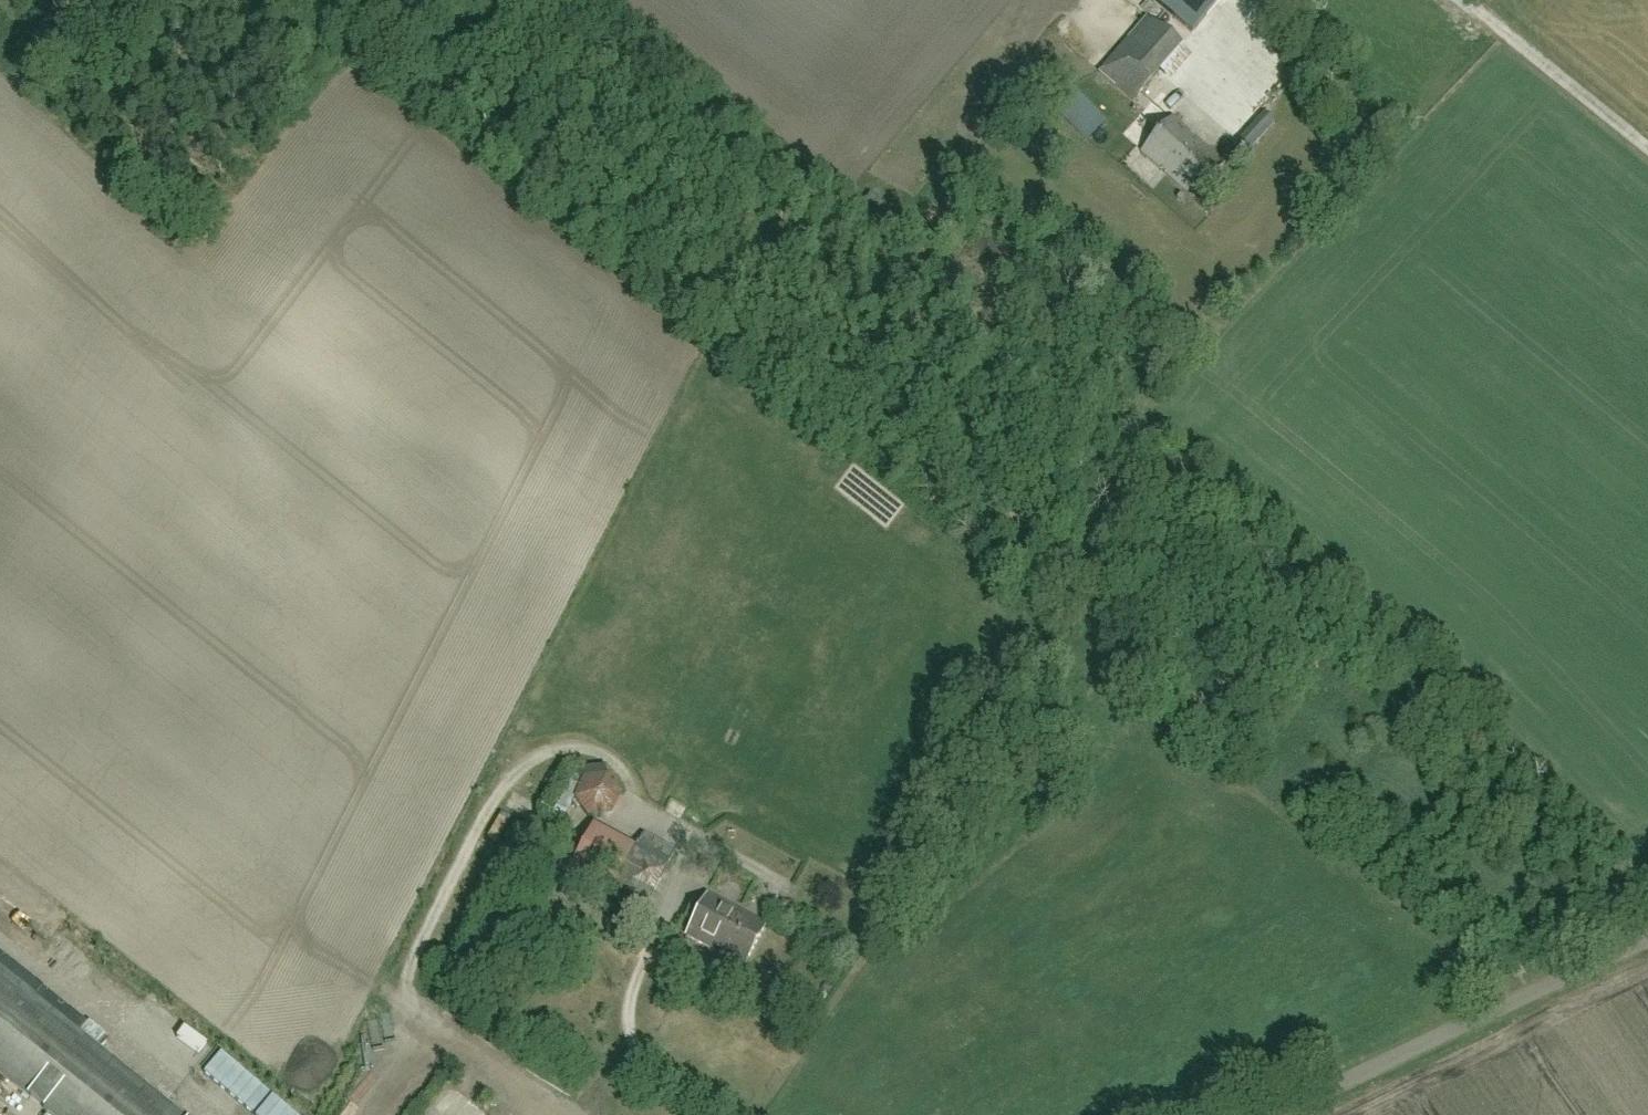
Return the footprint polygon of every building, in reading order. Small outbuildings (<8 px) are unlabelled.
[(1221,0),(1151,0),(1191,35),(1221,0)] [(1169,85),(1191,58),(1146,18),(1097,73),(1132,103),(1158,76),(1169,85)] [(1033,75),(1021,84),(1032,97),(1043,88),(1033,75)] [(1100,108),(1093,122),(1110,130),(1116,115),(1100,108)] [(1250,152),(1275,124),(1263,115),(1238,143),(1250,152)] [(1192,198),(1222,165),(1171,119),(1141,153),(1192,198)] [(643,913),(670,860),(675,852),(642,835),(638,843),(608,895),(643,913)] [(744,967),(766,926),(707,895),(685,936),(744,967)] [(0,966),(0,1077),(47,1114),(185,1114),(0,966)] [(266,1070),(249,1080),(260,1098),(277,1088),(266,1070)] [(271,1113),(273,1114),(284,1114),(296,1101),(287,1094),(271,1113)]
